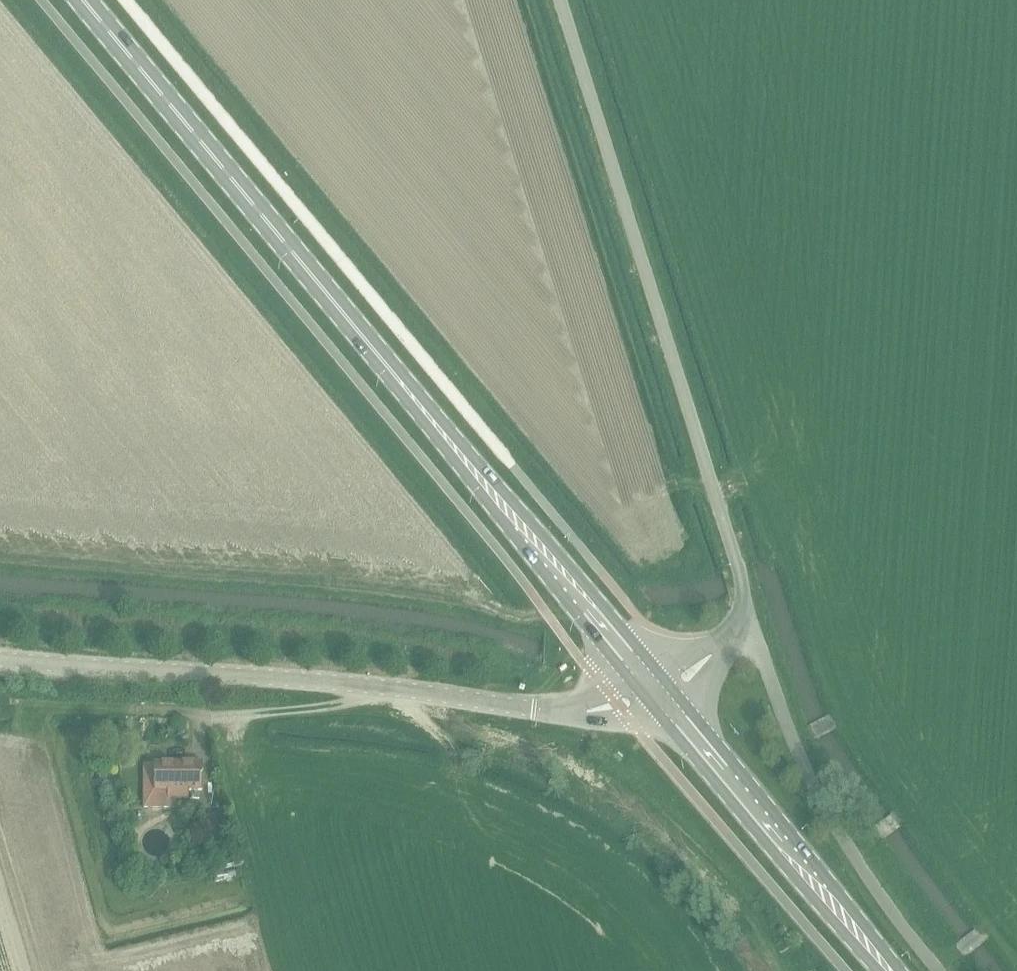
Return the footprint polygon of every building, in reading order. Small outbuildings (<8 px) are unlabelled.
[(834,725),(850,716),(845,706),(829,715),(834,725)] [(153,764),(143,764),(144,807),(175,807),(175,799),(188,798),(188,791),(202,791),(201,783),(201,763),(153,764)]
